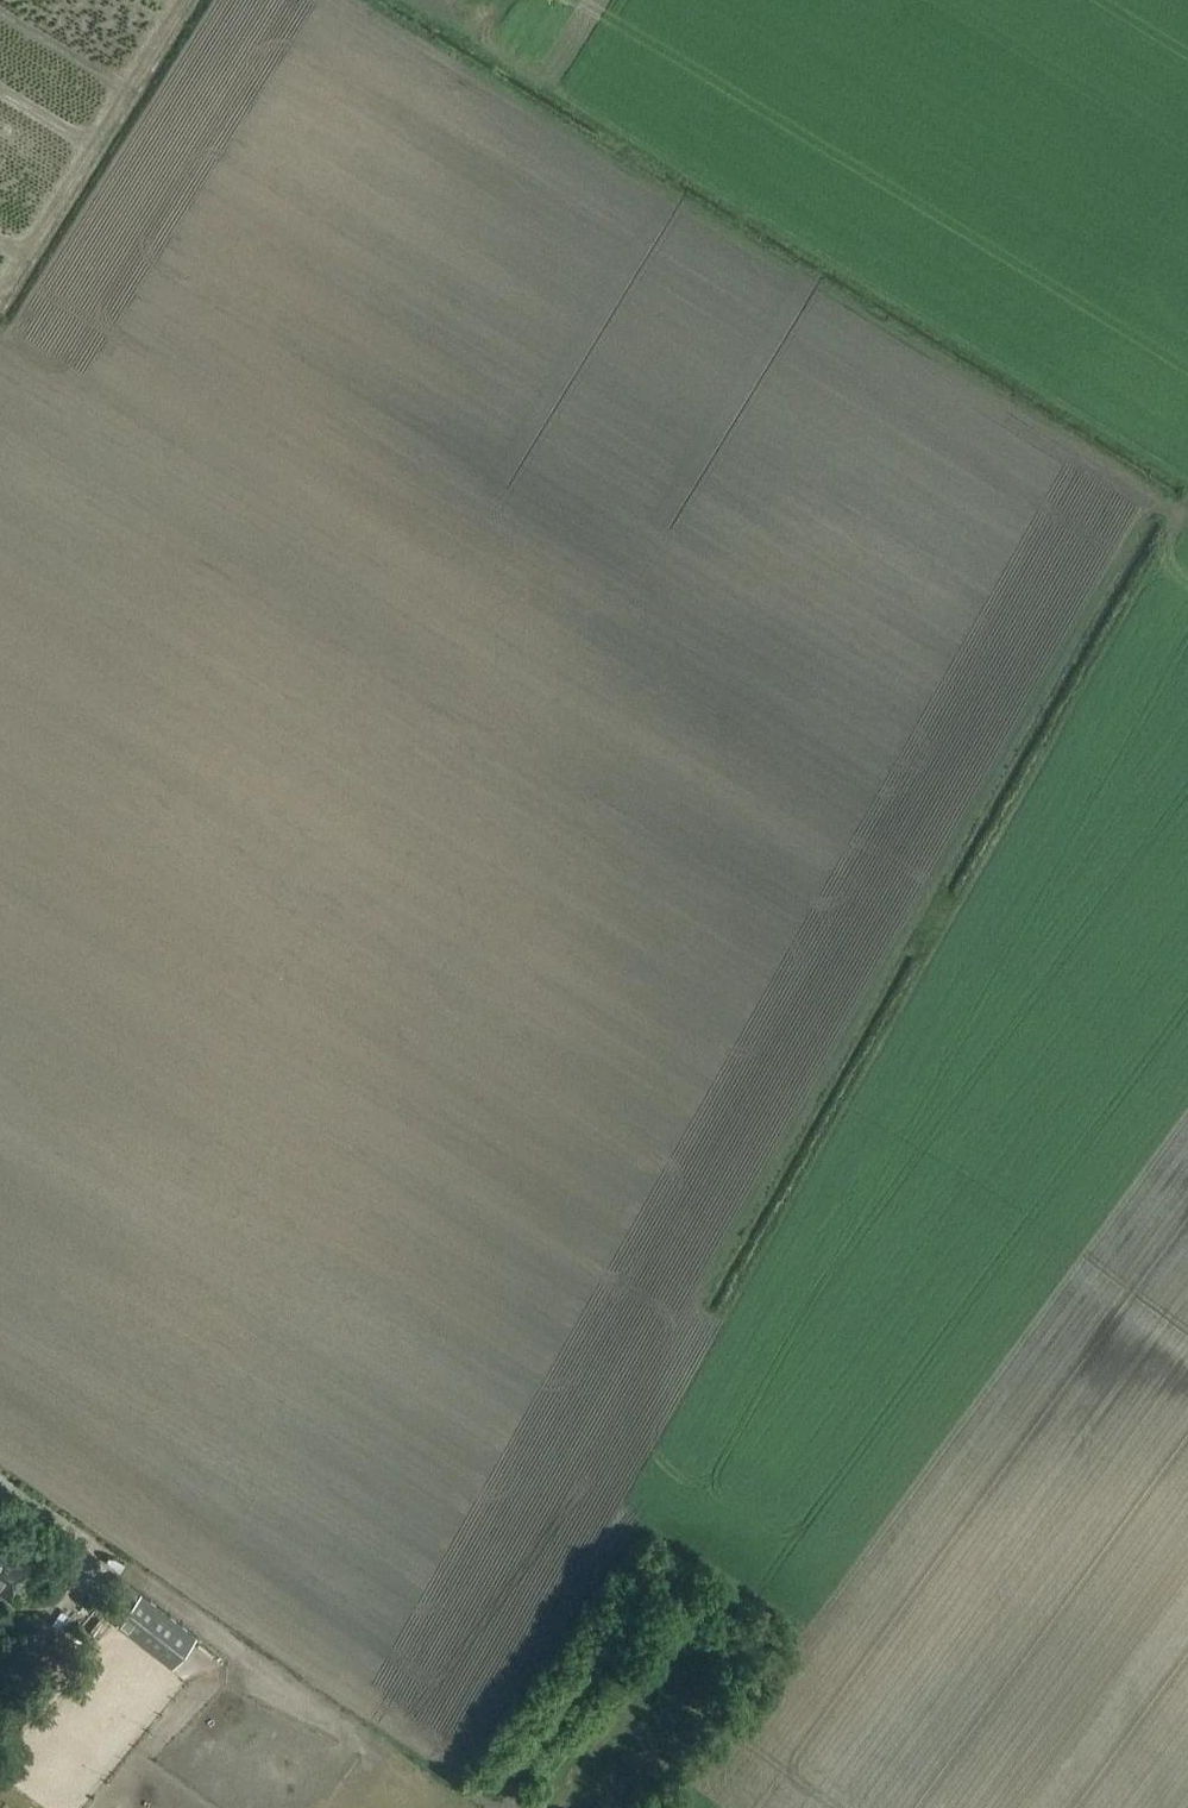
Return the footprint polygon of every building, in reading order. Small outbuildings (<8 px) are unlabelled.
[(6,1596),(31,1562),(8,1546),(5,1550),(0,1547),(0,1592),(6,1596)] [(171,1665),(194,1634),(138,1591),(114,1621),(171,1665)] [(90,1628),(81,1642),(141,1676),(149,1662),(90,1628)] [(44,1712),(21,1694),(0,1721),(0,1734),(16,1747),(44,1712)]
